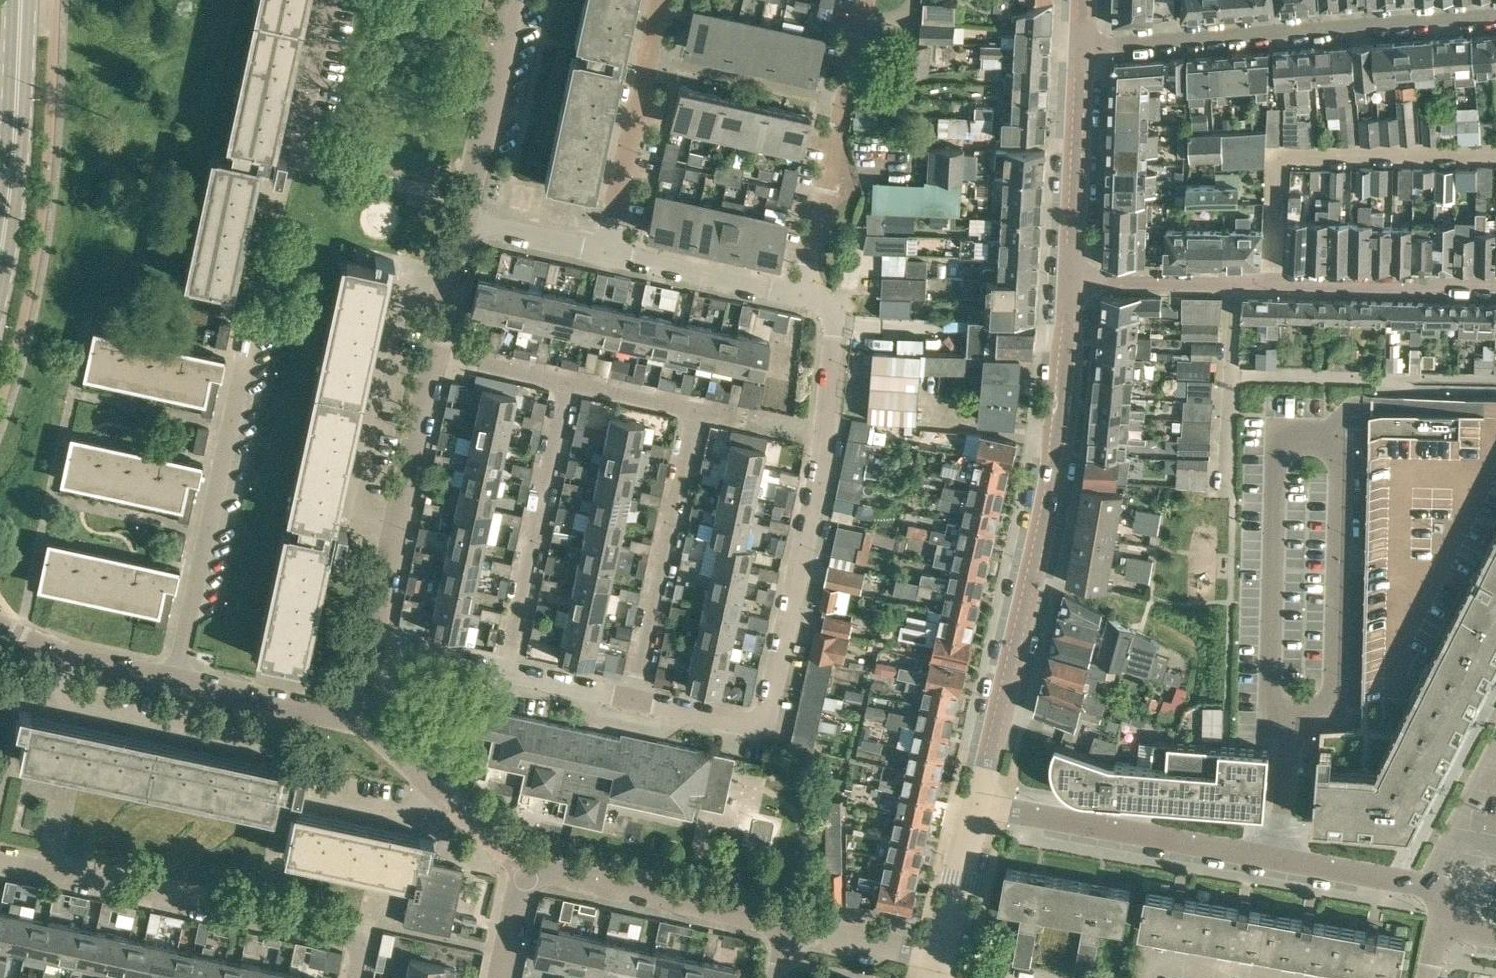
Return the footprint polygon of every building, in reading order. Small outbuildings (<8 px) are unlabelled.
[(195,250),(188,282),(227,291),(255,163),(266,165),(268,160),(303,0),(261,0),(227,155),(216,153),(195,250)] [(556,151),(548,185),(587,194),(616,63),(622,65),(623,58),(625,51),(619,50),(630,0),(588,0),(579,43),(587,45),(586,50),(585,55),(577,54),(556,151)] [(804,0),(797,0),(795,6),(808,9),(810,1),(804,0)] [(1018,13),(1017,26),(1052,28),(1053,0),(1018,13)] [(1181,19),(1203,17),(1202,0),(1182,0),(1181,19)] [(1203,17),(1221,16),(1220,0),(1202,0),(1203,17)] [(1221,16),(1239,14),(1238,0),(1220,0),(1221,16)] [(1239,14),(1258,13),(1257,0),(1238,0),(1239,14)] [(1258,13),(1276,11),(1275,0),(1257,0),(1258,13)] [(1276,11),(1296,10),(1295,0),(1275,0),(1276,11)] [(1296,10),(1316,8),(1315,0),(1295,0),(1296,10)] [(1320,8),(1340,7),(1340,0),(1320,0),(1320,8)] [(924,2),(923,22),(955,24),(956,4),(924,2)] [(829,19),(832,6),(822,3),(819,17),(829,19)] [(1153,6),(1114,5),(1113,24),(1162,20),(1162,15),(1152,15),(1153,7),(1153,6)] [(688,47),(709,52),(717,15),(696,10),(688,47)] [(717,15),(709,52),(730,56),(738,19),(717,15)] [(738,19),(730,56),(752,61),(760,24),(738,19)] [(955,24),(923,22),(922,41),(954,43),(955,24)] [(760,24),(752,61),(773,66),(782,29),(760,24)] [(1002,34),(1002,44),(1002,45),(1011,45),(1051,47),(1052,28),(1017,26),(1017,35),(1002,34)] [(782,29),(773,66),(794,70),(803,33),(782,29)] [(803,33),(794,70),(816,75),(825,38),(803,33)] [(1492,34),(1472,36),(1475,72),(1495,71),(1492,34)] [(1472,36),(1452,37),(1455,80),(1455,82),(1475,80),(1475,72),(1472,36)] [(1452,37),(1432,39),(1434,72),(1445,71),(1446,81),(1455,80),(1452,37)] [(1432,39),(1412,41),(1414,73),(1434,72),(1432,39)] [(1412,41),(1393,42),(1395,75),(1414,73),(1412,41)] [(1393,42),(1373,44),(1375,76),(1389,75),(1390,85),(1396,85),(1395,75),(1393,42)] [(904,73),(927,74),(928,46),(906,44),(904,73)] [(1002,44),(990,44),(982,45),(983,64),(1015,63),(1015,64),(1050,66),(1051,47),(1011,45),(1002,45),(1002,44)] [(1373,44),(1353,45),(1355,78),(1355,84),(1356,84),(1357,99),(1367,98),(1366,83),(1376,82),(1375,76),(1373,44)] [(1353,45),(1333,47),(1336,98),(1349,97),(1348,85),(1344,79),(1355,78),(1353,45)] [(1333,47),(1313,48),(1316,81),(1326,80),(1325,87),(1325,99),(1336,98),(1333,47)] [(1296,82),(1297,101),(1297,106),(1298,106),(1298,110),(1311,110),(1310,100),(1308,81),(1316,81),(1313,48),(1293,49),(1296,82)] [(1285,83),(1286,106),(1286,107),(1297,106),(1297,101),(1292,102),(1290,83),(1296,82),(1293,49),(1273,51),(1276,84),(1285,83)] [(1269,51),(1248,53),(1250,84),(1256,84),(1257,98),(1268,97),(1268,83),(1269,51)] [(1248,53),(1228,54),(1231,100),(1244,99),(1244,85),(1250,84),(1248,53)] [(1228,54),(1208,55),(1211,87),(1218,87),(1219,101),(1231,100),(1228,54)] [(1187,57),(1190,89),(1190,103),(1205,102),(1204,88),(1211,87),(1208,55),(1187,57)] [(1164,59),(1116,62),(1111,66),(1111,86),(1149,85),(1176,84),(1185,84),(1183,58),(1169,59),(1164,60),(1164,59)] [(1006,71),(1006,81),(1049,84),(1050,66),(1015,64),(1014,73),(1010,73),(1010,72),(1006,71)] [(1013,100),(1048,102),(1049,84),(1006,81),(1005,89),(1010,90),(1010,89),(1014,89),(1013,100)] [(1185,84),(1176,84),(1176,94),(1186,93),(1185,84)] [(1111,86),(1110,104),(1160,103),(1160,93),(1149,92),(1149,85),(1111,86)] [(671,123),(693,128),(702,91),(679,86),(671,123)] [(702,91),(693,128),(714,133),(723,96),(702,91)] [(872,103),(890,103),(890,94),(872,94),(872,103)] [(723,96),(714,133),(735,137),(744,100),(723,96)] [(1398,115),(1397,115),(1399,141),(1400,141),(1400,142),(1416,141),(1413,97),(1397,98),(1398,115)] [(744,100),(735,137),(757,142),(765,105),(744,100)] [(1013,100),(1012,117),(1012,119),(1046,120),(1048,102),(1013,100)] [(1342,145),(1356,143),(1352,100),(1338,102),(1342,145)] [(1110,104),(1109,124),(1148,124),(1148,114),(1160,115),(1160,103),(1110,104)] [(765,105),(757,142),(778,147),(786,110),(765,105)] [(975,117),(994,118),(994,106),(976,105),(975,117)] [(1298,145),(1298,121),(1297,121),(1297,106),(1286,107),(1286,106),(1284,106),(1284,144),(1298,145)] [(786,110),(778,147),(800,151),(808,114),(786,110)] [(1423,142),(1440,141),(1439,112),(1422,113),(1423,142)] [(1186,121),(1186,113),(1175,113),(1176,122),(1186,121)] [(1208,126),(1207,113),(1191,114),(1192,127),(1208,126)] [(1233,115),(1225,116),(1225,125),(1233,124),(1233,115)] [(1397,115),(1379,117),(1381,142),(1399,141),(1397,115)] [(854,116),(854,131),(879,131),(879,117),(854,116)] [(975,136),(975,125),(993,126),(994,118),(975,117),(951,117),(951,135),(975,136)] [(1003,137),(1011,138),(1045,139),(1046,120),(1012,119),(1012,117),(1004,117),(1003,137)] [(1362,143),(1381,142),(1379,117),(1360,119),(1362,143)] [(1458,120),(1459,141),(1481,139),(1480,120),(1479,118),(1458,120)] [(1267,120),(1267,129),(1266,144),(1280,144),(1280,120),(1267,120)] [(1458,120),(1445,121),(1447,142),(1459,141),(1458,120)] [(1493,120),(1480,120),(1481,139),(1481,141),(1494,140),(1493,120)] [(1311,121),(1298,121),(1298,145),(1310,145),(1311,121)] [(1109,124),(1109,144),(1159,143),(1159,132),(1147,132),(1148,124),(1109,124)] [(1222,131),(1222,130),(1189,132),(1191,160),(1224,158),(1223,155),(1266,152),(1266,144),(1267,129),(1222,131)] [(1176,134),(1177,146),(1186,145),(1186,134),(1176,134)] [(664,156),(674,158),(677,144),(667,142),(664,156)] [(1109,144),(1108,164),(1146,163),(1147,154),(1158,154),(1159,143),(1109,144)] [(1186,145),(1177,146),(1178,157),(1187,156),(1186,145)] [(962,175),(963,153),(963,148),(930,147),(929,179),(926,178),(926,181),(876,179),(875,186),(874,211),(961,215),(962,175)] [(1005,164),(1004,177),(1043,179),(1045,151),(996,149),(995,163),(1005,164)] [(703,154),(690,151),(688,160),(701,163),(703,154)] [(976,153),(963,153),(962,175),(976,176),(976,153)] [(718,160),(716,169),(728,172),(730,163),(718,160)] [(660,176),(670,178),(673,164),(663,162),(660,176)] [(743,166),(730,163),(728,172),(741,175),(743,166)] [(1108,164),(1107,183),(1156,182),(1157,171),(1146,172),(1146,163),(1108,164)] [(1493,165),(1478,166),(1477,208),(1487,209),(1487,195),(1493,194),(1493,165)] [(699,170),(686,167),(684,176),(697,178),(699,170)] [(773,170),(760,167),(758,175),(771,178),(773,170)] [(1372,170),(1371,192),(1388,193),(1389,168),(1372,167),(1372,170)] [(786,168),(783,182),(793,184),(796,170),(786,168)] [(1413,197),(1413,168),(1399,168),(1399,196),(1413,197)] [(1434,200),(1455,201),(1455,188),(1456,169),(1435,168),(1434,200)] [(1455,188),(1477,189),(1478,169),(1456,168),(1456,169),(1455,188)] [(714,178),(726,181),(728,172),(716,169),(714,178)] [(1318,194),(1329,194),(1329,169),(1318,169),(1318,194)] [(1329,169),(1329,194),(1343,195),(1344,169),(1331,169),(1329,169)] [(1371,194),(1371,192),(1372,170),(1355,170),(1355,194),(1371,194)] [(1175,185),(1176,185),(1179,185),(1183,185),(1184,171),(1175,171),(1175,185)] [(728,172),(726,181),(739,184),(741,175),(728,172)] [(993,186),(993,197),(1042,198),(1043,179),(1004,177),(1004,187),(993,186)] [(1107,183),(1107,203),(1145,203),(1145,193),(1156,193),(1156,182),(1107,183)] [(757,183),(755,191),(772,196),(774,187),(757,183)] [(1187,202),(1238,202),(1238,184),(1187,185),(1187,194),(1187,202)] [(1187,194),(1187,185),(1179,185),(1176,185),(1176,194),(1187,194)] [(989,196),(989,187),(976,187),(976,196),(979,196),(989,196)] [(782,188),(779,201),(788,204),(791,190),(782,188)] [(1288,218),(1285,265),(1306,266),(1307,218),(1301,218),(1302,193),(1289,193),(1288,218)] [(648,232),(671,237),(678,199),(656,194),(648,232)] [(1042,198),(993,197),(992,207),(1003,208),(1002,216),(1040,218),(1042,198)] [(1328,208),(1327,266),(1348,267),(1349,220),(1342,219),(1342,198),(1330,198),(1329,208),(1328,208)] [(678,199),(671,237),(692,241),(700,204),(678,199)] [(1107,203),(1106,222),(1147,222),(1148,203),(1145,203),(1107,203)] [(700,204),(692,241),(713,246),(721,209),(700,204)] [(1349,220),(1348,267),(1369,268),(1371,206),(1358,205),(1359,220),(1349,220)] [(1371,206),(1369,268),(1391,268),(1391,227),(1384,227),(1384,212),(1372,212),(1372,206),(1371,206)] [(1307,218),(1306,266),(1327,266),(1328,208),(1316,207),(1316,219),(1307,218)] [(721,209),(713,246),(735,251),(743,213),(721,209)] [(1475,270),(1495,271),(1495,230),(1487,230),(1487,211),(1476,211),(1476,234),(1475,270)] [(915,231),(916,214),(900,213),(885,212),(885,218),(884,229),(912,231),(915,231)] [(743,213),(735,251),(756,255),(764,218),(743,213)] [(931,214),(930,224),(948,225),(948,215),(931,214)] [(1224,229),(1223,266),(1261,267),(1264,229),(1251,229),(1251,215),(1237,215),(1237,229),(1224,229)] [(990,237),(1039,239),(1040,218),(1002,216),(1002,217),(993,216),(992,229),(986,229),(986,237),(990,237)] [(764,218),(756,255),(776,260),(784,223),(764,218)] [(1106,222),(1105,242),(1147,242),(1147,222),(1106,222)] [(1413,227),(1412,269),(1433,269),(1434,223),(1433,223),(1433,232),(1414,232),(1414,227),(1413,227)] [(1434,223),(1433,269),(1454,270),(1455,234),(1455,224),(1434,223)] [(1391,227),(1391,268),(1412,269),(1413,227),(1391,227)] [(1163,265),(1186,266),(1187,228),(1166,228),(1163,265)] [(1187,228),(1186,266),(1223,266),(1224,229),(1187,228)] [(882,234),(881,254),(884,254),(908,255),(908,235),(882,234)] [(1455,234),(1454,270),(1475,270),(1476,234),(1455,234)] [(990,248),(989,257),(1038,259),(1039,239),(990,237),(990,248)] [(1147,242),(1105,242),(1104,263),(1146,265),(1147,242)] [(297,529),(288,527),(260,657),(299,665),(327,537),(334,538),(335,531),(337,524),(330,523),(385,267),(391,269),(394,259),(374,254),(372,264),(355,261),(345,259),(291,516),(299,518),(297,529)] [(532,257),(515,254),(514,261),(530,264),(532,257)] [(907,261),(908,255),(884,254),(883,274),(907,275),(907,261)] [(988,267),(988,278),(1036,280),(1038,259),(989,257),(988,267)] [(907,261),(907,275),(907,277),(927,277),(927,262),(907,261)] [(564,272),(580,275),(581,268),(566,264),(564,272)] [(611,274),(610,281),(627,285),(628,278),(611,274)] [(926,297),(927,277),(907,277),(882,276),(881,296),(926,297)] [(491,296),(494,281),(478,277),(470,312),(503,319),(506,304),(498,302),(499,298),(491,296)] [(987,289),(987,297),(1035,299),(1036,280),(988,278),(987,289)] [(526,288),(494,281),(491,296),(499,298),(498,302),(506,304),(503,319),(519,322),(526,288)] [(651,302),(653,282),(637,281),(635,300),(651,302)] [(677,289),(660,285),(658,292),(675,296),(677,289)] [(526,288),(519,322),(533,325),(531,335),(542,337),(544,328),(551,329),(554,314),(546,313),(547,308),(539,306),(542,292),(526,288)] [(575,299),(542,292),(539,306),(547,308),(546,313),(554,314),(551,329),(567,333),(575,299)] [(1102,296),(1100,314),(1137,313),(1142,314),(1148,314),(1148,311),(1147,295),(1102,296)] [(1158,295),(1147,295),(1148,311),(1162,311),(1162,303),(1170,303),(1170,295),(1158,295)] [(1242,295),(1242,315),(1258,315),(1258,333),(1266,333),(1266,332),(1277,333),(1277,323),(1277,316),(1278,296),(1242,295)] [(725,300),(708,296),(707,303),(723,307),(725,300)] [(1183,296),(1182,320),(1219,320),(1221,320),(1222,297),(1183,296)] [(1278,296),(1277,316),(1314,317),(1314,297),(1278,296)] [(982,306),(981,319),(997,320),(1034,321),(1035,299),(987,297),(986,306),(982,306)] [(1314,297),(1314,317),(1315,317),(1315,331),(1340,331),(1341,317),(1350,317),(1350,298),(1314,297)] [(880,316),(912,317),(912,298),(881,298),(880,316)] [(1350,298),(1350,317),(1359,318),(1359,325),(1372,325),(1372,318),(1386,318),(1387,299),(1350,298)] [(575,299),(567,333),(599,340),(603,325),(595,323),(596,319),(587,317),(591,302),(575,299)] [(1387,299),(1386,318),(1422,319),(1423,299),(1387,299)] [(1423,299),(1422,319),(1423,319),(1423,330),(1440,330),(1440,320),(1458,320),(1459,300),(1423,299)] [(1459,300),(1458,320),(1461,320),(1460,334),(1493,335),(1494,335),(1495,301),(1459,300)] [(623,309),(591,302),(587,317),(596,319),(595,323),(603,325),(599,340),(616,343),(623,309)] [(774,310),(756,306),(755,313),(773,317),(774,310)] [(623,309),(616,343),(648,350),(651,335),(643,334),(644,329),(636,327),(639,313),(623,309)] [(789,313),(776,310),(772,328),(785,330),(789,313)] [(671,320),(639,313),(636,327),(644,329),(643,334),(651,335),(648,350),(664,354),(671,320)] [(1100,314),(1098,334),(1135,334),(1137,313),(1100,314)] [(981,319),(967,319),(966,352),(996,353),(1019,353),(1032,354),(1034,321),(997,320),(981,319)] [(216,337),(214,345),(226,347),(231,322),(219,320),(216,337)] [(664,354),(662,362),(686,368),(688,359),(696,361),(699,346),(691,344),(692,340),(684,338),(687,323),(671,320),(664,354)] [(1219,337),(1219,320),(1182,320),(1182,337),(1219,337)] [(720,330),(687,323),(684,338),(692,340),(691,344),(699,346),(696,361),(713,364),(720,330)] [(1276,345),(1286,345),(1287,337),(1285,337),(1285,323),(1277,323),(1277,333),(1276,345)] [(720,330),(713,364),(744,371),(748,356),(740,355),(741,350),(732,348),(735,334),(734,333),(736,327),(723,324),(722,331),(720,330)] [(768,341),(735,334),(732,348),(741,350),(740,355),(748,356),(744,371),(761,375),(768,341)] [(1098,334),(1096,354),(1133,355),(1135,334),(1098,334)] [(905,348),(930,347),(930,335),(905,336),(905,348)] [(85,375),(100,378),(204,400),(209,374),(221,376),(225,357),(214,355),(213,357),(212,361),(94,336),(85,375)] [(481,347),(483,339),(466,336),(464,343),(481,347)] [(1191,342),(1191,355),(1215,355),(1215,343),(1191,342)] [(1398,369),(1398,343),(1388,342),(1387,369),(1398,369)] [(529,357),(531,350),(514,346),(513,354),(529,357)] [(1422,365),(1422,353),(1423,348),(1411,348),(1410,368),(1421,369),(1422,365)] [(874,351),(869,418),(916,422),(921,354),(874,351)] [(1017,376),(1019,353),(996,353),(966,352),(963,352),(963,353),(923,351),(923,372),(966,373),(966,361),(984,361),(983,373),(1017,376)] [(1256,351),(1255,367),(1277,367),(1277,352),(1267,351),(1256,351)] [(1422,353),(1422,365),(1435,366),(1435,354),(1422,353)] [(1096,354),(1094,375),(1130,375),(1133,355),(1096,354)] [(578,368),(579,360),(563,357),(561,364),(578,368)] [(1474,374),(1494,374),(1494,363),(1495,360),(1495,359),(1483,358),(1475,358),(1474,374)] [(1210,368),(1211,360),(1177,359),(1176,377),(1210,378),(1210,368)] [(626,378),(628,371),(611,367),(609,375),(626,378)] [(1016,398),(1017,376),(983,373),(981,395),(1016,398)] [(201,412),(212,414),(220,376),(209,374),(204,400),(201,412)] [(1094,375),(1092,394),(1128,395),(1130,375),(1094,375)] [(674,389),(676,381),(659,377),(657,385),(674,389)] [(1188,378),(1188,396),(1212,396),(1213,379),(1188,378)] [(455,399),(458,383),(451,381),(447,397),(455,399)] [(481,388),(474,420),(489,424),(491,415),(495,416),(497,408),(512,412),(516,395),(481,388)] [(722,399),(724,392),(707,388),(705,396),(722,399)] [(1092,394),(1090,414),(1143,415),(1145,397),(1128,396),(1128,395),(1092,394)] [(1014,420),(1016,398),(981,395),(979,417),(1014,420)] [(1320,727),(1313,819),(1408,828),(1495,657),(1495,399),(1483,398),(1376,396),(1369,395),(1369,396),(1369,400),(1369,411),(1368,427),(1368,442),(1362,697),(1361,730),(1320,727)] [(1184,399),(1183,416),(1212,417),(1213,400),(1212,400),(1212,396),(1188,396),(1188,399),(1184,399)] [(474,420),(471,436),(505,444),(512,412),(497,408),(495,416),(491,415),(489,424),(474,420)] [(584,427),(587,411),(579,409),(576,426),(584,427)] [(1090,414),(1088,434),(1124,435),(1125,426),(1144,427),(1145,417),(1143,417),(1143,415),(1090,414)] [(609,415),(602,448),(617,451),(619,443),(624,444),(625,436),(640,439),(643,423),(609,415)] [(1178,433),(1178,436),(1212,436),(1212,417),(1183,416),(1182,433),(1178,433)] [(853,417),(849,437),(872,441),(876,422),(853,417)] [(192,451),(203,454),(209,428),(197,426),(192,451)] [(445,447),(448,431),(440,429),(437,446),(445,447)] [(536,451),(540,434),(532,432),(528,449),(536,451)] [(981,433),(976,456),(1011,463),(1016,441),(981,433)] [(1088,434),(1086,454),(1122,453),(1123,442),(1146,443),(1146,437),(1124,436),(1124,435),(1088,434)] [(471,436),(464,469),(479,472),(481,464),(485,465),(487,457),(502,460),(505,444),(471,436)] [(602,448),(599,464),(633,471),(643,473),(647,450),(638,448),(640,439),(625,436),(624,444),(619,443),(617,451),(602,448)] [(1212,436),(1178,436),(1178,440),(1178,453),(1211,453),(1212,436)] [(849,437),(845,456),(868,461),(890,463),(892,453),(871,449),(872,441),(849,437)] [(71,441),(62,480),(181,506),(186,480),(198,482),(202,463),(191,461),(190,463),(189,467),(71,441)] [(729,441),(722,474),(737,477),(739,469),(744,470),(746,462),(760,465),(764,448),(729,441)] [(1130,456),(1122,456),(1122,453),(1086,454),(1083,478),(1127,483),(1130,456)] [(958,476),(971,479),(971,478),(1005,485),(1010,464),(1011,464),(1011,463),(976,456),(966,454),(965,461),(961,461),(958,476)] [(845,456),(841,475),(865,480),(866,474),(887,479),(890,463),(868,461),(845,456)] [(464,469),(460,485),(495,492),(502,460),(487,457),(485,465),(481,464),(479,472),(464,469)] [(573,476),(577,459),(569,457),(565,474),(573,476)] [(1205,489),(1208,458),(1178,457),(1177,473),(1176,486),(1205,489)] [(711,472),(713,460),(703,458),(700,470),(711,472)] [(664,479),(668,462),(660,460),(656,477),(664,479)] [(722,474),(719,491),(753,498),(760,465),(746,462),(744,470),(739,469),(737,477),(722,474)] [(599,464),(592,496),(606,499),(608,491),(613,492),(615,484),(629,487),(633,471),(599,464)] [(841,475),(836,496),(860,501),(860,500),(865,480),(841,475)] [(434,496),(438,479),(430,477),(426,494),(434,496)] [(944,483),(942,495),(1000,507),(1005,485),(971,478),(971,479),(969,489),(944,483)] [(178,517),(189,520),(198,482),(186,480),(181,506),(178,517)] [(526,499),(529,482),(521,481),(518,497),(526,499)] [(1081,483),(1078,508),(1116,514),(1120,490),(1081,483)] [(592,496),(588,512),(622,520),(625,506),(635,509),(638,498),(628,496),(629,487),(615,484),(613,492),(608,491),(606,499),(592,496)] [(460,485),(453,517),(468,520),(470,512),(474,513),(476,505),(491,508),(495,492),(460,485)] [(793,506),(796,490),(789,488),(785,505),(791,506),(793,506)] [(719,491),(712,522),(727,525),(729,517),(734,518),(735,510),(750,513),(753,498),(719,491)] [(942,495),(940,505),(945,506),(964,510),(962,521),(995,529),(998,515),(1000,515),(1001,510),(1000,509),(1000,507),(942,495)] [(860,501),(836,496),(834,509),(854,514),(866,517),(869,502),(860,500),(860,501)] [(453,517),(450,533),(484,540),(491,508),(476,505),(474,513),(470,512),(468,520),(453,517)] [(562,524),(566,507),(558,505),(555,522),(562,524)] [(700,520),(703,508),(692,505),(690,518),(700,520)] [(785,505),(784,505),(782,512),(791,514),(793,506),(791,506),(785,505)] [(1078,508),(1074,532),(1112,538),(1116,514),(1078,508)] [(1137,508),(1135,517),(1160,521),(1162,512),(1157,511),(1137,508)] [(653,527),(656,510),(649,509),(645,525),(653,527)] [(854,514),(834,509),(831,517),(840,519),(852,522),(854,514)] [(500,520),(520,524),(522,515),(503,510),(500,520)] [(712,522),(708,539),(716,541),(716,540),(743,546),(750,513),(735,510),(734,518),(729,517),(727,525),(712,522)] [(588,512),(581,545),(596,548),(598,540),(603,541),(604,533),(619,536),(622,520),(588,512)] [(1160,521),(1135,517),(1133,529),(1159,534),(1160,521)] [(930,538),(930,539),(938,541),(939,540),(990,550),(991,548),(993,548),(994,542),(992,541),(995,529),(962,521),(949,518),(946,529),(932,526),(932,528),(930,538)] [(906,534),(917,536),(919,525),(909,522),(906,534)] [(423,544),(427,527),(419,525),(416,542),(423,544)] [(838,525),(835,541),(863,547),(866,531),(838,525)] [(515,547),(519,530),(511,529),(507,546),(515,547)] [(182,547),(185,534),(175,532),(172,548),(172,550),(170,556),(175,557),(180,558),(182,547)] [(1074,532),(1070,556),(1108,562),(1112,538),(1074,532)] [(450,533),(443,565),(458,568),(460,560),(464,561),(466,553),(481,556),(484,540),(450,533)] [(581,545),(578,561),(612,568),(619,536),(604,533),(603,541),(598,540),(596,548),(581,545)] [(690,551),(694,535),(686,533),(682,549),(690,551)] [(783,555),(786,538),(778,536),(775,553),(783,555)] [(716,541),(709,572),(724,575),(726,567),(731,568),(733,560),(747,563),(751,547),(743,546),(716,540),(716,541)] [(939,540),(938,541),(934,563),(952,567),(952,565),(985,572),(990,550),(939,540)] [(863,547),(835,541),(832,555),(857,560),(859,546),(863,547)] [(39,585),(54,588),(158,611),(164,585),(175,587),(179,568),(168,566),(167,569),(166,572),(47,547),(39,585)] [(443,565),(439,581),(474,588),(481,556),(466,553),(464,561),(460,560),(458,568),(443,565)] [(544,570),(553,572),(555,555),(548,554),(544,570)] [(1128,555),(1127,565),(1152,569),(1154,559),(1128,555)] [(1108,562),(1070,556),(1066,580),(1104,586),(1108,562)] [(642,575),(646,558),(638,557),(635,573),(642,575)] [(511,562),(492,558),(490,569),(509,573),(511,562)] [(709,572),(706,588),(740,596),(747,563),(733,560),(731,568),(726,567),(724,575),(709,572)] [(578,561),(571,593),(585,596),(587,588),(592,589),(594,581),(609,584),(612,568),(578,561)] [(860,591),(864,572),(830,565),(826,583),(841,587),(860,591)] [(923,571),(920,582),(980,594),(985,572),(952,565),(952,567),(949,578),(923,571)] [(1152,569),(1127,565),(1125,577),(1150,581),(1152,569)] [(413,592),(417,575),(409,573),(405,590),(413,592)] [(505,595),(508,579),(500,577),(497,594),(505,595)] [(439,581),(432,613),(447,617),(449,608),(454,609),(455,601),(470,605),(474,588),(439,581)] [(571,593),(568,609),(602,616),(609,584),(594,581),(592,589),(587,588),(585,596),(571,593)] [(680,600),(683,583),(676,581),(672,598),(680,600)] [(980,594),(920,582),(918,592),(943,598),(941,609),(976,616),(980,594)] [(841,587),(826,583),(821,606),(825,607),(836,609),(841,587)] [(167,626),(175,587),(164,585),(158,611),(155,624),(167,626)] [(772,603),(775,586),(768,585),(764,602),(772,603)] [(706,588),(699,620),(714,623),(716,615),(721,616),(722,608),(737,611),(740,596),(706,588)] [(1063,591),(1057,612),(1096,623),(1100,610),(1063,591)] [(447,617),(432,613),(429,630),(463,637),(470,605),(455,601),(454,609),(449,608),(447,617)] [(542,620),(545,603),(537,602),(534,618),(542,620)] [(633,624),(636,606),(629,605),(625,622),(633,624)] [(699,620),(695,636),(730,644),(737,611),(722,608),(721,616),(716,615),(714,623),(699,620)] [(568,609),(561,641),(575,644),(577,636),(582,637),(584,629),(598,632),(602,616),(568,609)] [(919,628),(937,632),(971,639),(976,616),(941,609),(938,622),(920,618),(919,628)] [(849,634),(853,618),(826,612),(823,628),(849,634)] [(1057,612),(1052,631),(1091,642),(1092,642),(1096,623),(1057,612)] [(1107,615),(1096,659),(1106,662),(1121,666),(1148,674),(1158,641),(1142,633),(1140,632),(1127,625),(1107,615)] [(494,644),(498,627),(490,625),(486,642),(494,644)] [(810,656),(827,660),(844,663),(850,635),(816,627),(810,656)] [(561,641),(557,658),(591,665),(598,632),(584,629),(582,637),(577,636),(575,644),(561,641)] [(669,648),(672,631),(665,630),(662,646),(669,648)] [(1052,631),(1048,649),(1087,661),(1088,657),(1092,642),(1091,642),(1052,631)] [(972,639),(971,639),(937,632),(932,654),(967,662),(972,639)] [(761,651),(765,635),(757,633),(754,650),(761,651)] [(678,667),(688,669),(688,668),(704,672),(705,663),(710,665),(712,656),(727,659),(730,644),(695,636),(691,659),(680,656),(678,667)] [(1048,649),(1043,669),(1067,677),(1083,684),(1095,689),(1099,673),(1103,674),(1106,662),(1096,659),(1088,657),(1087,661),(1048,649)] [(622,672),(626,655),(619,653),(615,670),(622,672)] [(688,668),(688,669),(685,685),(719,692),(727,659),(712,656),(710,665),(705,663),(704,672),(688,668)] [(809,657),(807,668),(830,673),(833,662),(809,657)] [(898,676),(907,678),(907,677),(959,688),(961,689),(966,667),(931,659),(928,671),(900,664),(898,676)] [(673,668),(657,665),(653,684),(669,688),(673,668)] [(807,668),(802,689),(825,695),(826,694),(830,673),(807,668)] [(1100,711),(1111,714),(1112,711),(1110,710),(1112,703),(1105,701),(1107,695),(1095,690),(1095,689),(1083,684),(1067,677),(1043,669),(1037,689),(1077,705),(1100,711)] [(907,677),(907,678),(905,688),(917,691),(917,690),(924,692),(921,704),(954,711),(959,688),(907,677)] [(751,700),(755,682),(747,681),(743,698),(751,700)] [(847,688),(844,698),(862,703),(864,692),(847,688)] [(802,689),(800,700),(823,706),(841,710),(844,698),(826,694),(825,695),(802,689)] [(1037,689),(1032,710),(1072,725),(1075,715),(1098,721),(1100,711),(1077,705),(1037,689)] [(1182,710),(1184,707),(1184,705),(1183,705),(1181,704),(1171,700),(1164,698),(1156,720),(1176,727),(1182,710)] [(800,700),(797,711),(820,717),(823,706),(800,700)] [(916,724),(916,725),(949,732),(954,711),(921,704),(918,714),(869,703),(866,713),(916,724)] [(464,728),(481,732),(487,708),(469,704),(464,728)] [(487,708),(481,732),(502,736),(498,755),(507,757),(505,767),(525,771),(521,790),(567,800),(563,818),(602,826),(608,799),(693,817),(696,803),(723,808),(734,755),(658,740),(647,747),(620,742),(621,735),(487,708)] [(20,756),(32,758),(275,809),(279,790),(290,792),(295,769),(282,766),(280,772),(30,719),(31,714),(19,711),(15,729),(25,731),(20,756)] [(797,711),(795,722),(818,728),(818,727),(835,731),(837,721),(820,717),(797,711)] [(886,719),(884,729),(899,733),(901,722),(886,719)] [(795,722),(792,733),(815,739),(818,728),(795,722)] [(916,725),(911,747),(945,754),(949,732),(916,725)] [(815,739),(792,733),(789,744),(813,750),(815,739)] [(1109,762),(1114,762),(1115,760),(1117,741),(1095,734),(1089,751),(1088,754),(1109,762)] [(863,737),(861,745),(873,748),(875,740),(863,737)] [(1269,750),(1222,746),(1152,741),(1150,765),(1138,764),(1114,762),(1109,762),(1088,754),(1055,743),(1054,744),(1052,749),(1051,753),(1051,758),(1051,763),(1052,768),(1053,772),(1055,777),(1057,781),(1060,785),(1064,788),(1068,791),(1070,792),(1072,793),(1076,795),(1081,796),(1086,797),(1264,811),(1269,750)] [(911,747),(906,770),(939,777),(945,754),(911,747)] [(867,760),(860,781),(870,784),(874,772),(881,775),(884,766),(867,760)] [(906,770),(901,791),(935,799),(939,777),(906,770)] [(844,791),(846,779),(827,775),(824,787),(844,791)] [(881,776),(878,786),(896,790),(898,780),(881,776)] [(845,791),(852,793),(853,783),(847,782),(845,791)] [(901,791),(896,813),(930,820),(935,799),(901,791)] [(827,798),(827,820),(841,824),(841,801),(827,798)] [(285,851),(413,877),(417,858),(428,861),(433,837),(420,835),(419,839),(293,813),(285,851)] [(896,813),(891,835),(925,843),(930,820),(896,813)] [(827,820),(827,842),(842,845),(841,824),(827,820)] [(809,825),(809,838),(823,837),(822,824),(809,825)] [(891,835),(886,857),(920,866),(925,843),(891,835)] [(842,870),(842,845),(827,842),(828,868),(842,870)] [(886,857),(882,879),(915,887),(920,866),(886,857)] [(450,933),(463,868),(428,861),(417,858),(413,877),(403,923),(450,933)] [(1029,871),(1005,867),(998,905),(1021,909),(1019,921),(1022,922),(1025,922),(1018,965),(1030,967),(1040,912),(1084,919),(1082,932),(1084,932),(1087,933),(1080,975),(1091,977),(1101,922),(1123,926),(1129,889),(1107,885),(1106,890),(1090,887),(1091,881),(1044,874),(1043,880),(1028,877),(1029,871)] [(859,884),(862,874),(847,871),(847,881),(859,884)] [(830,902),(842,902),(842,872),(829,872),(830,902)] [(917,887),(915,887),(882,879),(877,901),(912,909),(917,887)] [(38,894),(40,886),(22,882),(21,890),(38,894)] [(1146,889),(1139,926),(1398,973),(1405,936),(1146,889)] [(86,904),(88,897),(71,893),(69,900),(86,904)] [(594,913),(596,905),(579,901),(577,909),(594,913)] [(135,915),(136,907),(119,903),(118,911),(135,915)] [(0,911),(0,926),(5,928),(4,932),(12,934),(9,949),(25,952),(33,918),(0,911)] [(642,923),(644,915),(627,912),(625,919),(642,923)] [(183,925),(184,917),(167,914),(166,921),(183,925)] [(33,918),(25,952),(58,959),(61,944),(52,942),(53,938),(45,936),(48,921),(33,918)] [(81,928),(48,921),(45,936),(53,938),(52,942),(61,944),(58,959),(73,962),(81,928)] [(691,934),(693,926),(676,923),(674,930),(691,934)] [(231,935),(232,927),(216,924),(214,931),(231,935)] [(1,947),(9,949),(12,934),(4,932),(5,928),(0,926),(0,953),(1,947)] [(540,926),(533,961),(566,968),(569,953),(561,951),(562,947),(554,945),(557,930),(540,926)] [(81,928),(73,962),(106,969),(109,955),(100,953),(101,948),(93,947),(96,932),(81,928)] [(589,937),(557,930),(554,945),(562,947),(561,951),(569,953),(566,968),(581,971),(581,969),(582,969),(589,937)] [(129,939),(96,932),(93,947),(101,948),(100,953),(109,955),(106,969),(122,973),(129,939)] [(398,953),(400,933),(388,932),(386,952),(398,953)] [(740,945),(741,937),(725,933),(723,941),(740,945)] [(279,946),(281,938),(264,935),(263,942),(279,946)] [(581,969),(581,971),(614,977),(617,963),(609,961),(610,957),(602,955),(605,940),(589,937),(582,969),(581,969)] [(122,973),(146,977),(154,977),(157,965),(149,963),(150,958),(141,957),(144,942),(129,939),(122,973)] [(605,940),(602,955),(610,957),(609,961),(617,963),(614,977),(615,977),(631,977),(637,947),(605,940)] [(144,942),(141,957),(150,958),(149,963),(157,965),(154,977),(170,977),(177,949),(144,942)] [(327,956),(329,948),(312,945),(311,952),(327,956)] [(631,977),(665,977),(666,973),(657,971),(658,967),(650,965),(654,950),(637,947),(631,977)] [(170,977),(206,977),(206,976),(198,974),(199,970),(190,968),(193,953),(177,949),(170,977)] [(654,950),(650,965),(658,967),(657,971),(666,973),(665,977),(682,977),(686,957),(654,950)] [(382,970),(386,953),(378,952),(375,968),(382,970)] [(193,953),(190,968),(199,970),(198,974),(206,976),(206,977),(222,977),(225,959),(193,953)] [(682,977),(707,977),(699,975),(702,960),(686,957),(682,977)] [(222,977),(240,977),(238,977),(241,963),(225,959),(222,977)] [(405,977),(454,977),(455,969),(409,959),(405,977)] [(702,960),(699,975),(707,977),(732,977),(735,967),(702,960)] [(241,963),(238,977),(240,977),(272,977),(274,970),(241,963)] [(272,977),(288,977),(289,973),(274,970),(272,977)]
